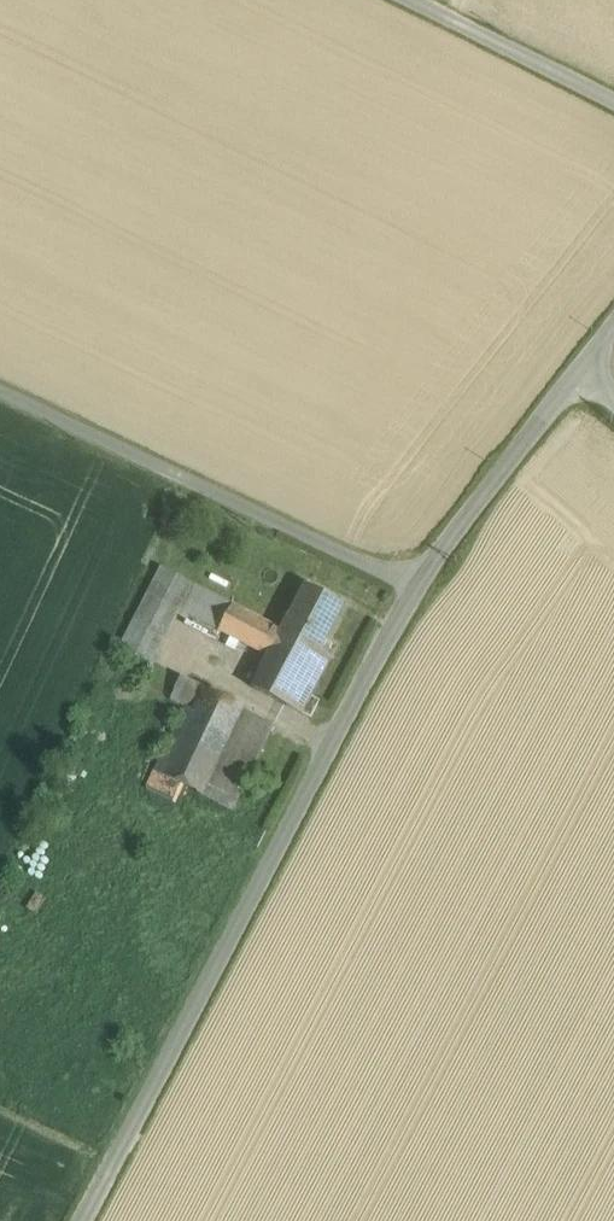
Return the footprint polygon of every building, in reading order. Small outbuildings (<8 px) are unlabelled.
[(193,584),(161,567),(148,593),(179,610),(193,584)] [(232,605),(193,584),(179,610),(219,630),(232,605)] [(343,604),(308,586),(299,602),(295,599),(289,611),(293,613),(283,632),(319,651),(343,604)] [(148,593),(120,648),(151,664),(179,610),(148,593)] [(283,632),(232,605),(219,630),(270,657),(283,632)] [(270,657),(253,688),(311,718),(320,701),(310,696),(331,657),(319,651),(283,632),(270,657)] [(205,688),(181,676),(170,699),(185,706),(194,711),(205,688)] [(194,711),(185,706),(180,717),(154,771),(184,786),(198,793),(197,793),(202,795),(244,708),(205,688),(194,711)] [(185,706),(170,699),(165,709),(180,717),(185,706)] [(244,708),(202,795),(233,810),(275,723),(244,708)] [(184,786),(154,771),(146,789),(175,804),(184,786)]
